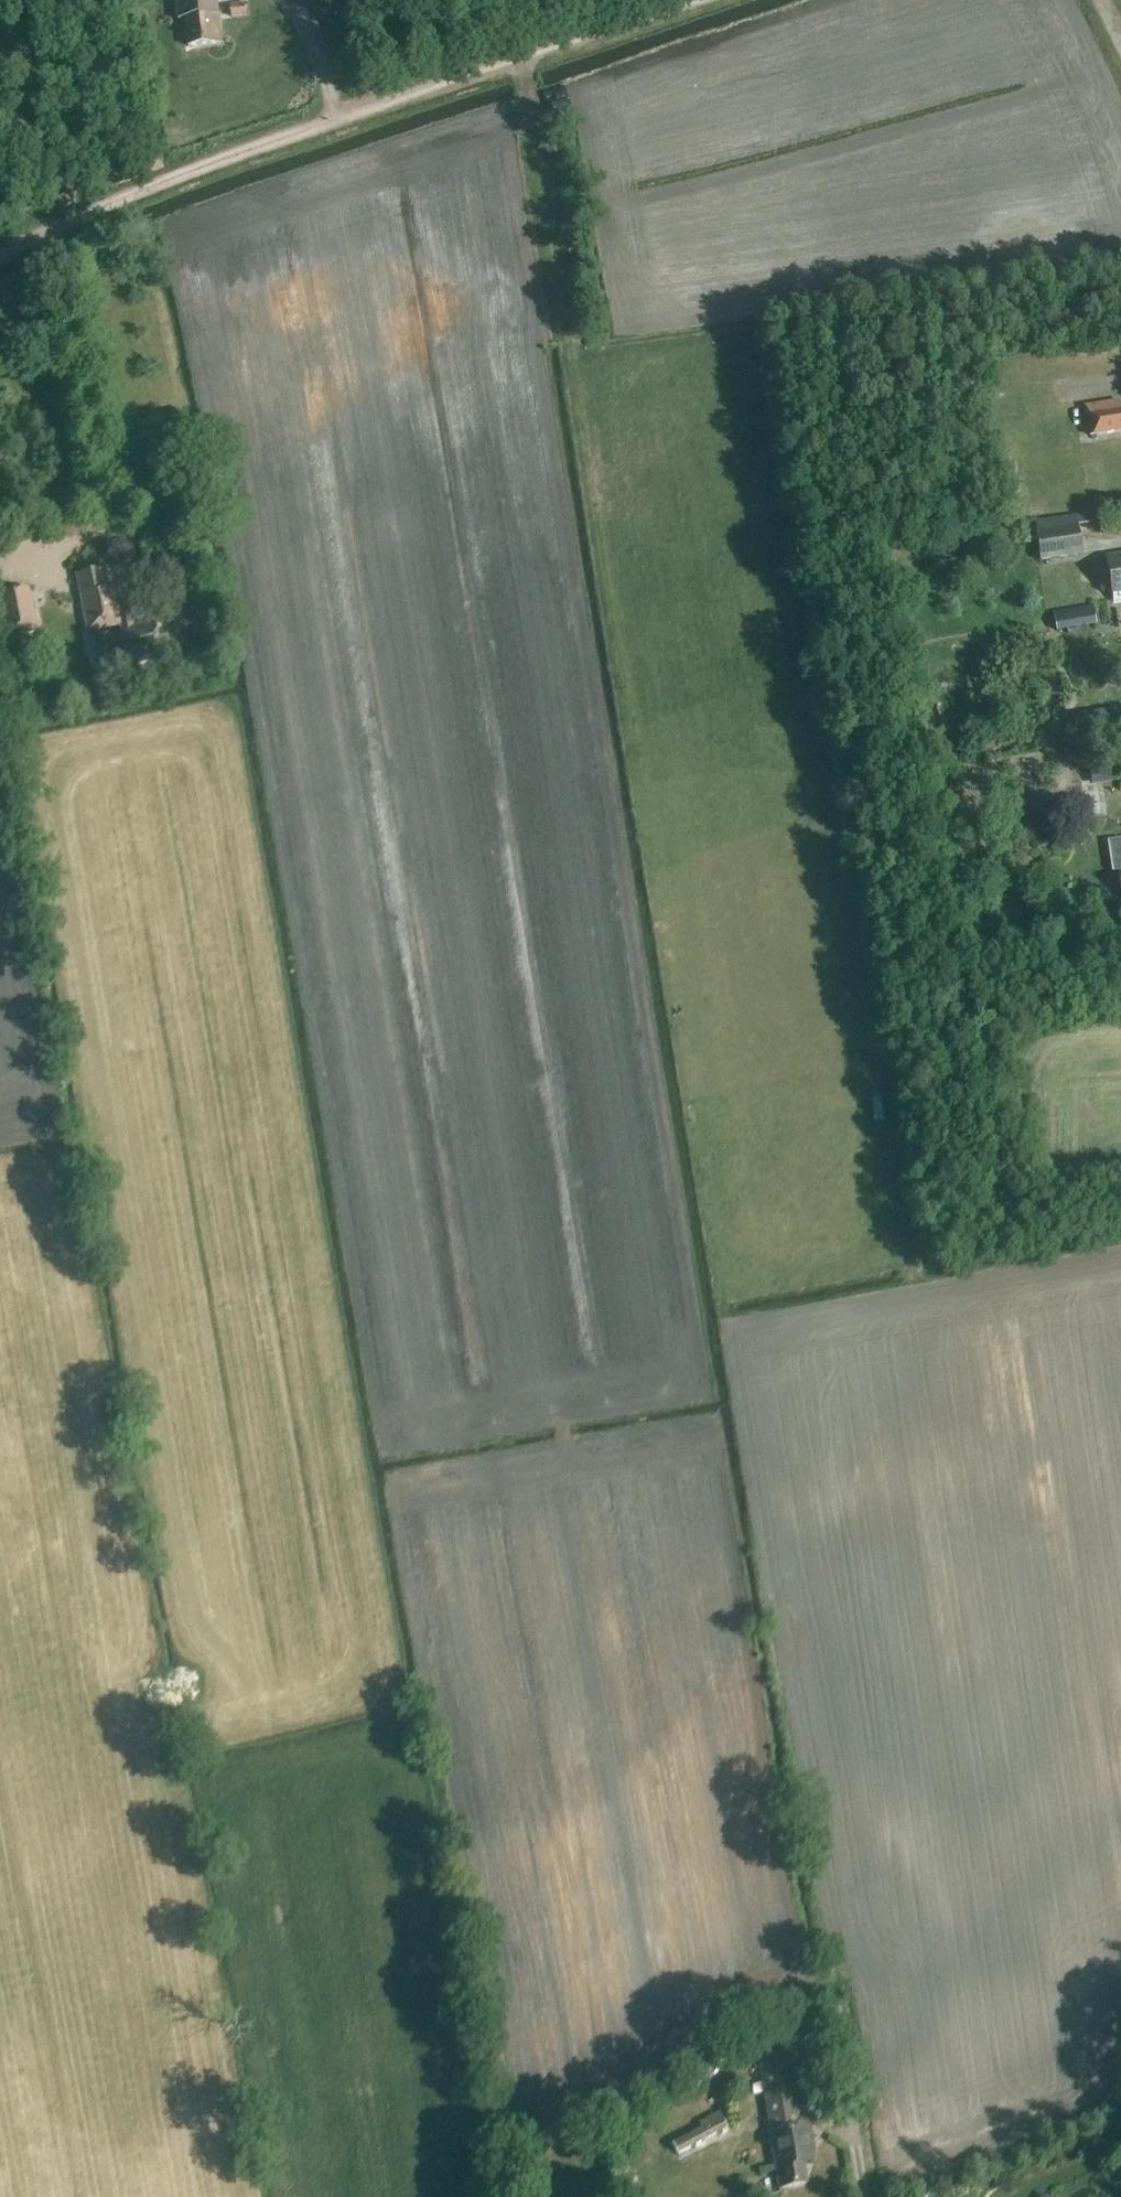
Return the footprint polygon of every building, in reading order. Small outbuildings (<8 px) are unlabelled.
[(183,3),(188,45),(221,41),(217,0),(180,0),(180,3),(183,3)] [(245,5),(231,6),(232,17),(246,16),(245,5)] [(1086,409),(1091,437),(1120,431),(1120,402),(1086,409)] [(1018,477),(1007,479),(1008,487),(1009,494),(1012,494),(1021,493),(1018,477)] [(1083,555),(1077,527),(1035,535),(1040,563),(1083,555)] [(1107,559),(1108,565),(1100,567),(1104,591),(1112,590),(1114,603),(1120,602),(1120,557),(1107,559)] [(134,628),(132,615),(131,611),(120,613),(115,587),(108,589),(105,571),(77,576),(89,633),(121,627),(129,666),(162,660),(155,624),(134,628)] [(28,590),(0,596),(8,638),(36,632),(28,590)] [(1074,610),(1054,613),(1057,631),(1077,628),(1074,610)] [(1120,781),(1120,762),(1090,767),(1092,785),(1120,781)] [(1108,843),(1114,873),(1117,872),(1119,872),(1120,871),(1120,840),(1108,843)] [(802,2164),(814,2162),(808,2127),(801,2129),(790,2064),(760,2069),(771,2134),(770,2134),(779,2190),(806,2185),(802,2164)] [(671,2145),(677,2156),(727,2129),(719,2114),(699,2124),(702,2128),(671,2145)]
